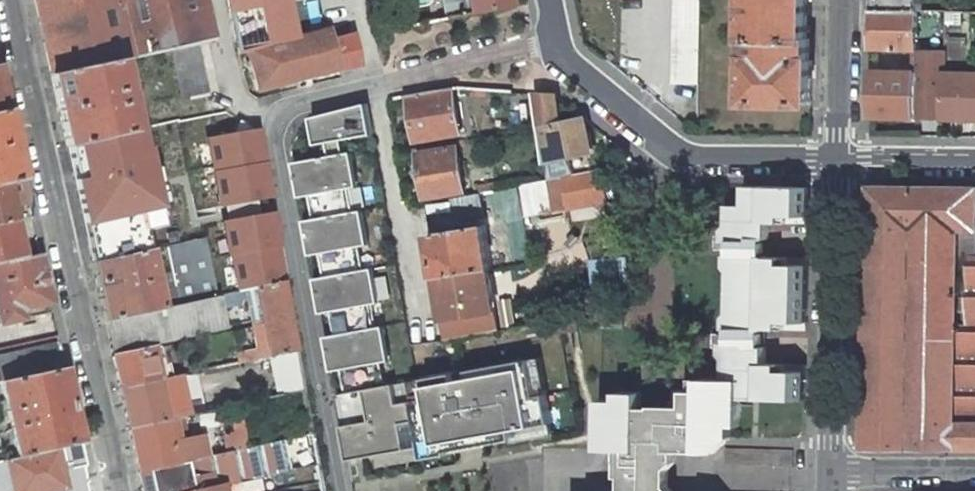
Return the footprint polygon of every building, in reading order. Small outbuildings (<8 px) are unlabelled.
[(51,76),(120,59),(121,61),(132,59),(119,0),(34,0),(51,76)] [(205,0),(119,0),(132,59),(172,50),(198,44),(214,40),(205,0)] [(238,53),(246,52),(297,37),(290,2),(289,0),(227,0),(238,53)] [(290,2),(297,37),(324,30),(319,0),(302,0),(290,2)] [(443,19),(449,18),(446,0),(439,0),(443,19)] [(449,18),(458,16),(459,18),(470,15),(467,0),(446,0),(449,18)] [(470,15),(510,7),(509,0),(467,0),(470,15)] [(699,83),(701,0),(675,0),(673,83),(699,83)] [(748,39),(752,39),(749,102),(812,103),(814,59),(811,59),(811,37),(808,37),(809,0),(749,0),(748,39)] [(874,9),(919,11),(920,0),(874,0),(874,9)] [(919,11),(874,9),(873,51),(918,51),(919,11)] [(256,91),(338,69),(332,42),(328,29),(324,30),(297,37),(246,52),(256,91)] [(332,42),(338,69),(360,64),(354,36),(332,42)] [(182,101),(209,95),(198,44),(172,50),(182,101)] [(947,72),(947,51),(918,51),(916,72),(872,71),(871,116),(943,118),(945,73),(947,72)] [(51,76),(67,147),(138,131),(138,129),(121,61),(120,59),(51,76)] [(943,118),(974,119),(974,73),(947,72),(945,73),(943,118)] [(415,141),(460,133),(453,90),(408,97),(415,141)] [(559,124),(555,95),(534,93),(545,162),(592,153),(585,118),(559,124)] [(342,369),(346,392),(394,384),(390,360),(385,334),(394,332),(392,324),(383,326),(379,302),(374,276),(383,274),(382,266),(373,268),(369,245),(364,218),(373,216),(371,208),(362,210),(358,187),(353,160),(352,152),(344,154),(341,140),(373,134),(369,109),(358,111),(357,106),(321,115),(329,156),(319,158),(294,163),(298,187),(308,185),(310,195),(314,219),(305,221),(309,244),(319,243),(321,253),(325,277),(315,278),(319,302),(329,300),(331,311),(335,334),(326,336),(330,360),(340,358),(342,369)] [(7,108),(0,110),(0,185),(23,179),(7,108)] [(321,115),(312,118),(319,158),(329,156),(321,115)] [(144,193),(129,196),(133,210),(137,210),(148,207),(194,197),(190,179),(177,120),(138,129),(138,131),(142,150),(140,150),(142,161),(145,160),(148,176),(141,177),(144,193)] [(418,153),(424,198),(464,191),(457,147),(418,153)] [(362,158),(353,160),(358,187),(367,185),(362,158)] [(570,164),(546,168),(548,180),(562,177),(571,176),(570,164)] [(602,202),(598,171),(571,176),(562,177),(564,206),(602,202)] [(270,211),(260,175),(231,180),(228,172),(207,176),(219,222),(270,211)] [(0,185),(0,223),(15,219),(12,205),(28,202),(23,179),(0,185)] [(308,185),(298,187),(300,197),(310,195),(308,185)] [(784,215),(799,216),(800,187),(746,186),(745,205),(736,205),(737,219),(734,219),(729,225),(724,230),(724,236),(724,240),(731,240),(731,250),(731,257),(727,257),(727,267),(730,271),(736,277),(739,277),(738,292),(798,294),(798,264),(782,264),(783,257),(769,257),(769,256),(765,256),(766,238),(769,239),(770,222),(784,222),(784,215)] [(974,231),(974,188),(871,186),(865,448),(974,449),(974,258),(959,258),(960,230),(974,231)] [(456,218),(482,213),(479,192),(452,197),(456,218)] [(736,205),(729,205),(729,225),(734,219),(737,219),(736,205)] [(142,227),(137,210),(133,210),(84,221),(88,240),(100,237),(105,259),(145,250),(143,240),(149,238),(147,226),(142,227)] [(270,211),(219,222),(225,237),(273,227),(270,211)] [(15,219),(0,223),(0,262),(23,257),(15,219)] [(430,234),(437,278),(489,270),(492,270),(485,225),(430,234)] [(974,258),(974,231),(960,230),(959,258),(974,258)] [(715,249),(731,250),(731,240),(724,240),(724,236),(716,236),(715,249)] [(204,238),(167,246),(175,287),(157,291),(160,309),(217,296),(215,288),(204,238)] [(319,243),(309,244),(311,255),(321,253),(319,243)] [(106,321),(160,309),(157,291),(147,249),(145,250),(105,259),(93,262),(106,321)] [(39,253),(23,257),(0,262),(0,324),(23,319),(21,309),(50,303),(39,253)] [(630,259),(590,258),(590,282),(629,282),(630,259)] [(437,278),(447,340),(499,330),(489,270),(437,278)] [(736,277),(730,271),(730,292),(738,292),(739,277),(736,277)] [(383,274),(374,276),(379,302),(388,301),(383,274)] [(271,356),(296,351),(283,280),(237,291),(235,291),(237,299),(246,297),(248,308),(260,306),(266,338),(255,341),(257,350),(237,354),(238,363),(271,356)] [(235,283),(215,288),(217,296),(227,293),(235,291),(237,291),(235,283)] [(742,399),(795,400),(796,371),(780,371),(780,364),(766,363),(767,347),(764,347),(764,330),(767,330),(767,328),(781,329),(781,322),(797,322),(798,294),(738,292),(737,308),(735,308),(729,314),(726,317),(725,329),(729,329),(729,334),(729,343),(720,343),(720,348),(720,353),(726,358),(732,364),(734,364),(734,379),(742,380),(742,399)] [(737,308),(738,292),(730,292),(729,314),(735,308),(737,308)] [(220,306),(229,304),(227,293),(217,296),(220,306)] [(112,352),(224,327),(220,306),(217,296),(160,309),(106,321),(112,352)] [(329,300),(319,302),(321,313),(331,311),(329,300)] [(255,341),(266,338),(260,306),(248,308),(255,341)] [(713,347),(720,348),(720,343),(729,343),(729,334),(713,334),(713,347)] [(2,381),(64,367),(59,342),(0,355),(0,381),(2,381)] [(153,347),(113,356),(120,387),(159,379),(160,378),(153,347)] [(153,347),(160,378),(171,376),(168,365),(164,365),(160,348),(159,347),(153,347)] [(271,356),(280,395),(281,395),(303,390),(296,351),(271,356)] [(336,394),(348,459),(377,454),(421,446),(444,442),(464,438),(462,426),(477,424),(480,435),(511,430),(509,418),(549,411),(539,357),(394,384),(346,392),(336,394)] [(340,358),(330,360),(332,371),(342,369),(340,358)] [(732,364),(726,358),(726,379),(734,379),(734,364),(732,364)] [(19,457),(81,443),(64,367),(2,381),(19,457)] [(160,378),(159,379),(162,393),(178,390),(175,375),(171,376),(160,378)] [(697,378),(696,391),(704,391),(705,379),(697,378)] [(120,387),(129,429),(168,420),(162,393),(159,379),(120,387)] [(734,379),(726,379),(705,379),(704,391),(696,391),(690,391),(689,407),(675,406),(655,406),(654,408),(654,416),(642,416),(641,439),(671,440),(671,450),(679,451),(718,453),(733,438),(733,426),(741,426),(742,399),(742,380),(734,379)] [(184,417),(178,390),(162,393),(168,420),(183,417),(184,417)] [(303,390),(281,395),(284,407),(290,439),(296,437),(312,434),(303,390)] [(690,391),(675,390),(675,406),(689,407),(690,391)] [(284,407),(281,395),(280,395),(267,398),(270,410),(284,407)] [(654,416),(654,408),(642,407),(642,416),(654,416)] [(549,411),(509,418),(511,430),(551,422),(549,411)] [(260,412),(220,420),(227,452),(267,444),(260,412)] [(173,441),(188,438),(183,417),(168,420),(173,441)] [(168,420),(129,429),(139,472),(178,463),(208,456),(203,434),(188,438),(173,441),(168,420)] [(477,424),(462,426),(464,438),(480,435),(477,424)] [(291,470),(303,468),(296,437),(290,439),(284,440),(291,470)] [(641,439),(641,450),(621,450),(621,476),(625,477),(625,490),(676,490),(671,486),(671,468),(678,462),(679,451),(671,450),(671,440),(641,439)] [(139,472),(143,490),(187,490),(222,483),(222,485),(228,484),(242,481),(291,470),(284,440),(267,444),(227,452),(208,456),(178,463),(139,472)] [(444,442),(421,446),(423,458),(446,454),(444,442)] [(85,460),(81,443),(19,457),(3,460),(0,461),(0,490),(44,490),(66,486),(61,465),(85,460)] [(421,446),(377,454),(379,466),(423,458),(421,446)] [(309,483),(320,481),(317,465),(306,467),(309,483)] [(244,486),(242,481),(228,484),(229,489),(244,486)]
